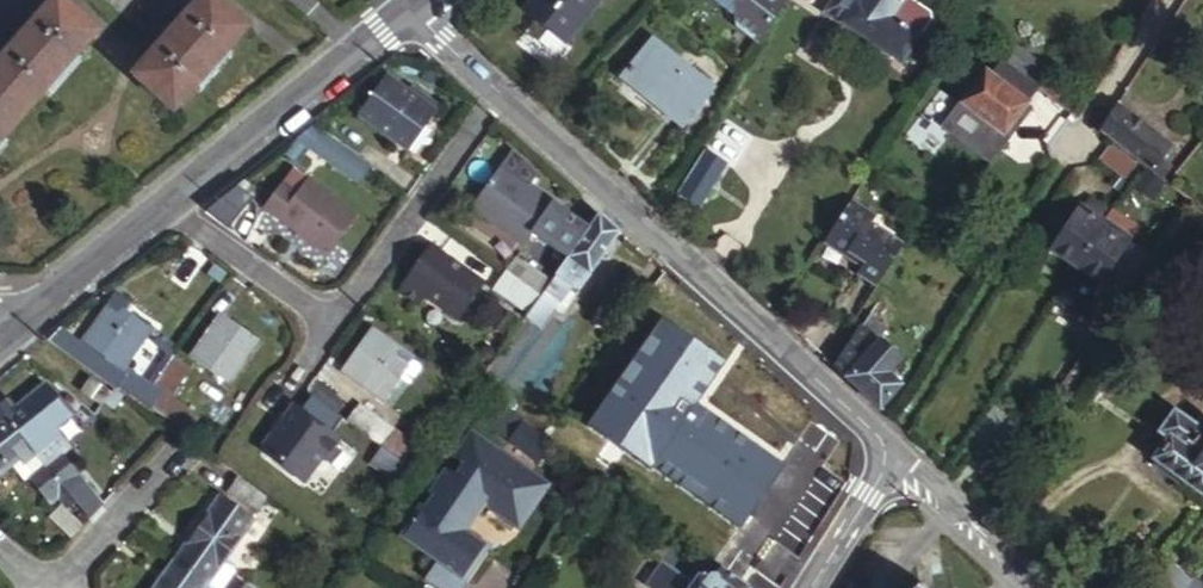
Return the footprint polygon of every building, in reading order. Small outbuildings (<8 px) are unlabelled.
[(70,0),(48,0),(0,56),(0,140),(99,24),(70,0)] [(221,0),(190,0),(129,68),(170,105),(244,21),(221,0)] [(605,0),(533,0),(522,12),(564,47),(605,0)] [(899,62),(916,33),(926,18),(925,10),(911,0),(895,0),(894,2),(891,0),(827,0),(821,10),(899,62)] [(1010,38),(997,57),(998,58),(1034,85),(1036,86),(1050,67),(1010,38)] [(676,130),(708,93),(651,40),(617,75),(624,79),(628,76),(652,98),(648,103),(676,130)] [(1024,99),(1034,85),(998,58),(988,73),(1024,99)] [(1024,99),(988,73),(982,68),(957,102),(1000,133),(1024,99)] [(412,93),(390,78),(365,114),(406,142),(413,148),(431,124),(440,113),(444,107),(416,87),(412,93)] [(1113,104),(1096,131),(1143,164),(1156,174),(1161,177),(1170,164),(1159,157),(1168,143),(1113,104)] [(334,157),(364,179),(371,171),(377,163),(347,141),(341,148),(334,157)] [(1118,177),(1130,160),(1106,143),(1094,159),(1118,177)] [(696,208),(722,162),(701,148),(674,195),(696,208)] [(512,151),(477,200),(492,211),(488,216),(523,241),(556,198),(534,182),(540,172),(512,151)] [(1156,174),(1143,164),(1130,182),(1144,192),(1156,174)] [(304,188),(291,177),(271,202),(331,249),(362,210),(316,173),(304,188)] [(1051,247),(1074,262),(1103,219),(1107,213),(1106,212),(1101,208),(1104,204),(1089,194),(1083,203),(1079,200),(1051,247)] [(842,198),(816,239),(847,258),(851,253),(859,258),(856,264),(852,270),(871,282),(897,240),(863,219),(868,213),(842,198)] [(492,211),(477,200),(473,205),(488,216),(492,211)] [(1123,202),(1118,210),(1137,222),(1142,214),(1123,202)] [(1074,262),(1099,279),(1135,225),(1137,222),(1118,210),(1111,206),(1107,213),(1103,219),(1074,262)] [(531,310),(526,318),(538,326),(555,304),(566,311),(625,229),(603,209),(568,256),(551,281),(543,294),(531,310)] [(470,264),(435,237),(410,272),(451,302),(469,278),(463,274),(470,264)] [(543,238),(526,262),(551,281),(568,256),(543,238)] [(847,258),(856,264),(859,258),(851,253),(847,258)] [(518,257),(509,269),(538,291),(543,294),(551,281),(526,262),(518,257)] [(538,291),(509,269),(498,286),(526,307),(538,291)] [(526,307),(531,310),(543,294),(538,291),(526,307)] [(115,296),(81,344),(80,346),(112,370),(115,366),(143,328),(123,314),(129,306),(115,296)] [(665,331),(720,375),(656,454),(676,469),(729,404),(741,414),(753,399),(811,445),(834,417),(689,301),(665,331)] [(832,366),(877,407),(898,384),(885,372),(899,356),(880,337),(878,338),(874,334),(886,321),(871,306),(832,366)] [(260,333),(225,309),(194,351),(230,376),(260,333)] [(373,325),(346,360),(386,391),(400,372),(411,379),(423,363),(373,325)] [(112,388),(140,407),(143,404),(150,394),(143,390),(145,387),(139,383),(115,366),(112,370),(80,346),(81,344),(56,327),(42,340),(112,388)] [(159,354),(164,361),(166,358),(168,355),(152,337),(147,342),(159,354)] [(139,383),(145,387),(164,361),(159,354),(139,383)] [(150,394),(143,404),(171,425),(173,423),(181,411),(160,396),(180,367),(166,358),(164,361),(145,387),(143,390),(150,394)] [(386,391),(346,360),(342,367),(392,404),(411,379),(400,372),(386,391)] [(98,402),(107,390),(94,380),(85,392),(98,402)] [(13,407),(2,415),(33,451),(45,443),(41,437),(52,429),(67,417),(42,384),(13,407)] [(487,393),(513,413),(520,403),(493,385),(487,393)] [(119,395),(112,388),(105,396),(114,403),(119,395)] [(386,441),(418,463),(430,447),(364,398),(351,415),(386,441)] [(13,407),(6,399),(0,404),(0,413),(2,415),(13,407)] [(268,442),(269,451),(308,478),(326,452),(329,454),(345,432),(299,399),(268,442)] [(181,411),(173,423),(181,429),(189,417),(181,411)] [(1169,414),(1148,442),(1157,449),(1148,462),(1202,502),(1202,439),(1169,414)] [(11,461),(16,458),(20,461),(33,451),(2,415),(0,417),(0,470),(11,461)] [(514,430),(518,424),(512,419),(508,424),(514,430)] [(520,422),(518,424),(514,430),(507,438),(534,458),(547,441),(520,422)] [(75,502),(86,516),(100,502),(58,453),(62,451),(62,443),(52,429),(41,437),(45,443),(33,451),(42,464),(75,502)] [(483,547),(457,527),(481,496),(515,522),(542,487),(472,438),(456,459),(465,466),(455,480),(445,473),(429,494),(439,501),(430,512),(421,505),(399,533),(461,575),(483,547)] [(406,479),(418,463),(386,441),(376,456),(406,479)] [(24,478),(28,474),(42,464),(33,451),(20,461),(16,458),(11,461),(24,478)] [(66,508),(75,502),(42,464),(28,474),(52,504),(59,500),(66,508)] [(236,476),(226,491),(254,511),(264,496),(236,476)] [(217,495),(172,556),(208,581),(252,520),(217,495)] [(69,535),(78,525),(57,507),(48,516),(69,535)] [(1182,544),(1190,551),(1202,533),(1202,515),(1182,544)] [(697,546),(692,555),(698,560),(692,568),(697,573),(686,587),(744,587),(748,584),(739,577),(697,546)] [(436,558),(424,576),(441,587),(460,587),(488,551),(483,547),(461,575),(436,558)] [(673,548),(647,586),(650,587),(686,587),(697,573),(692,568),(698,560),(692,555),(689,560),(673,548)] [(1177,551),(1170,560),(1177,566),(1184,558),(1177,551)] [(149,587),(203,587),(208,581),(172,556),(149,587)] [(1170,560),(1160,574),(1176,587),(1202,587),(1190,576),(1177,566),(1170,560)] [(783,586),(751,561),(739,577),(748,584),(753,587),(782,587),(783,586)] [(221,587),(254,587),(233,573),(221,587)] [(1160,574),(1150,587),(1176,587),(1160,574)]
